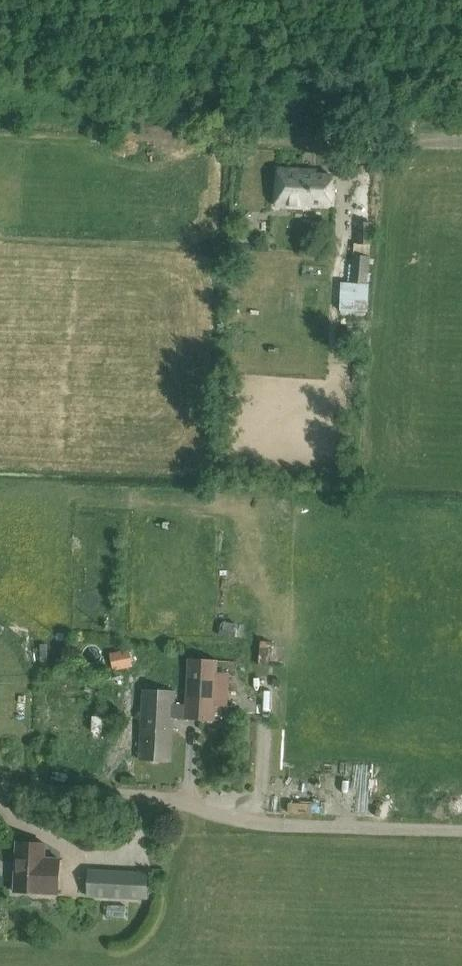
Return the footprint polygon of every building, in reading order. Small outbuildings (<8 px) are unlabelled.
[(278,169),(276,206),(308,208),(308,204),(331,206),(333,176),(316,175),(316,171),(278,169)] [(356,223),(357,243),(373,243),(372,222),(356,223)] [(368,284),(371,255),(353,255),(352,283),(368,284)] [(370,286),(342,284),(341,311),(368,312),(370,286)] [(263,665),(273,664),(272,639),(262,640),(263,665)] [(129,649),(111,653),(115,671),(133,667),(129,649)] [(189,662),(187,709),(186,720),(212,721),(215,663),(189,662)] [(172,761),(175,691),(144,689),(140,759),(172,761)] [(91,715),(53,715),(53,726),(63,726),(63,740),(93,740),(93,716),(99,716),(100,693),(92,693),(91,715)] [(17,841),(15,891),(58,893),(60,858),(44,857),(45,842),(17,841)] [(146,898),(147,873),(89,870),(88,896),(146,898)] [(128,902),(107,904),(108,918),(129,917),(128,902)]
